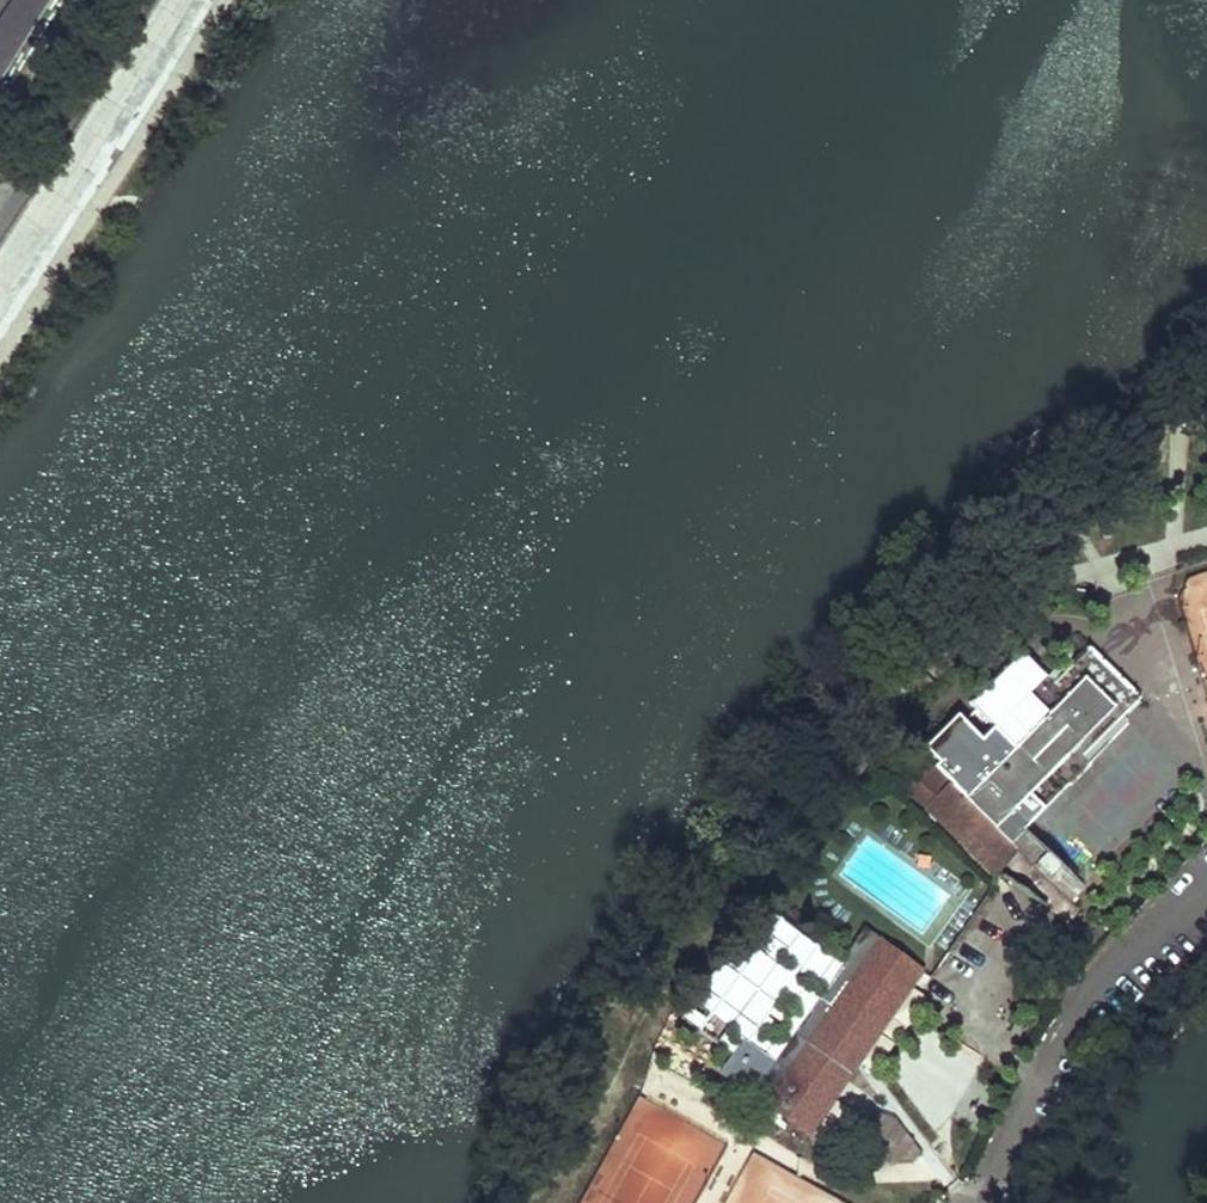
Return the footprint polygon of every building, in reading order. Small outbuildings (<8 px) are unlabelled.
[(0,25),(0,83),(51,0),(15,0),(0,25)] [(951,788),(1048,885),(1064,870),(1026,832),(1092,765),(1084,757),(1141,700),(1089,648),(1053,685),(1022,654),(971,705),(1004,737),(992,749),(959,718),(949,728),(931,710),(909,733),(958,781),(951,788)] [(1070,920),(1075,912),(1048,885),(951,788),(924,760),(902,784),(995,876),(1011,859),(1070,920)] [(773,920),(765,944),(789,951),(797,927),(773,920)] [(810,1137),(923,974),(863,932),(751,1096),(810,1137)] [(704,1121),(608,1070),(537,1202),(660,1202),(704,1121)]
